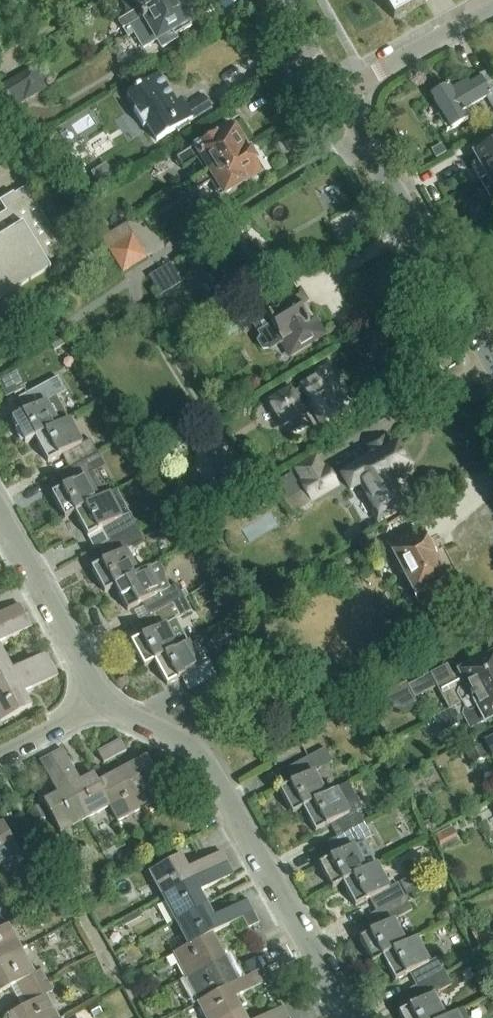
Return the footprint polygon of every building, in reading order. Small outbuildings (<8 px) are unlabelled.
[(126,9),(136,4),(140,10),(135,13),(135,12),(115,23),(119,31),(172,0),(121,0),(126,9)] [(161,47),(176,38),(175,35),(191,26),(176,0),(172,0),(119,31),(123,39),(130,35),(139,49),(157,39),(161,47)] [(393,19),(428,0),(383,0),(393,19)] [(132,64),(116,74),(122,83),(138,74),(132,64)] [(23,73),(35,93),(46,87),(34,67),(23,73)] [(35,93),(23,73),(0,86),(0,104),(4,111),(35,93)] [(180,101),(176,104),(158,74),(127,94),(137,110),(133,112),(143,127),(147,125),(156,140),(211,107),(203,94),(184,106),(180,101)] [(490,95),(482,80),(471,86),(469,83),(451,93),(447,86),(432,95),(444,116),(441,118),(449,132),(467,121),(462,111),(486,97),(492,109),(492,93),(490,95)] [(210,171),(246,148),(243,144),(245,141),(239,131),(236,131),(232,125),(178,158),(185,167),(201,157),(210,171)] [(481,182),(492,175),(492,144),(474,155),(478,162),(472,165),(481,182)] [(224,194),(261,172),(246,148),(210,171),(193,181),(198,190),(215,180),(224,194)] [(481,182),(490,198),(492,196),(492,175),(481,182)] [(25,189),(7,200),(12,209),(0,217),(0,302),(50,271),(45,262),(63,251),(25,189)] [(110,233),(104,223),(96,227),(101,238),(110,233)] [(132,235),(110,248),(124,271),(146,258),(132,235)] [(229,292),(246,282),(246,283),(266,272),(259,261),(263,259),(255,245),(251,248),(245,237),(234,244),(232,240),(224,245),(226,248),(209,258),(229,292)] [(170,264),(150,277),(157,288),(177,276),(170,264)] [(300,292),(251,321),(261,337),(257,343),(262,350),(268,349),(269,350),(282,342),(289,355),(321,335),(314,322),(309,325),(298,307),(307,302),(300,292)] [(227,338),(248,325),(241,313),(220,325),(227,338)] [(328,387),(324,381),(332,376),(326,366),(315,373),(317,376),(298,387),(299,389),(291,394),(289,389),(267,402),(282,427),(304,415),(302,412),(310,408),(325,432),(345,420),(342,415),(344,413),(334,396),(336,395),(331,386),(328,387)] [(54,398),(63,393),(56,379),(17,400),(25,413),(10,421),(23,445),(34,440),(67,421),(54,398)] [(80,446),(67,421),(34,440),(47,463),(66,453),(73,467),(96,455),(89,441),(80,446)] [(374,512),(397,499),(389,484),(415,469),(399,440),(386,447),(382,439),(366,448),(372,459),(337,480),(323,458),(300,472),(306,483),(284,496),(288,504),(287,505),(292,514),(312,502),(313,504),(331,493),(332,495),(347,486),(349,490),(359,485),(374,512)] [(103,467),(96,455),(73,467),(59,475),(65,488),(50,496),(63,520),(74,514),(97,501),(84,478),(103,467)] [(216,477),(217,479),(211,482),(223,502),(229,499),(230,501),(260,484),(246,460),(216,477)] [(212,487),(184,503),(195,522),(223,506),(212,487)] [(106,527),(114,541),(136,528),(129,515),(120,520),(107,496),(97,501),(74,514),(87,538),(106,527)] [(220,520),(198,533),(208,550),(229,537),(220,520)] [(105,561),(90,569),(103,594),(114,588),(137,575),(124,551),(143,541),(136,528),(114,541),(99,549),(105,561)] [(399,574),(405,574),(422,606),(449,592),(442,580),(446,578),(440,565),(435,567),(415,529),(386,544),(394,560),(396,559),(398,561),(395,566),(399,574)] [(153,614),(184,597),(177,584),(170,588),(165,580),(165,573),(160,563),(137,575),(114,588),(127,611),(146,601),(153,614)] [(330,563),(321,568),(325,575),(334,570),(330,563)] [(191,611),(184,597),(153,614),(138,622),(145,636),(130,644),(143,668),(154,662),(189,643),(176,619),(191,611)] [(20,602),(0,613),(0,628),(26,614),(20,602)] [(33,626),(26,614),(0,628),(0,643),(33,626)] [(217,677),(196,639),(189,643),(154,662),(167,686),(181,678),(188,692),(217,677)] [(53,663),(46,651),(13,669),(6,656),(0,660),(0,692),(53,663)] [(492,687),(492,655),(479,662),(480,664),(454,678),(452,676),(442,673),(440,668),(410,684),(408,681),(381,695),(388,706),(403,711),(419,703),(416,697),(445,682),(451,695),(444,699),(449,710),(492,687)] [(53,663),(0,692),(0,717),(3,722),(33,705),(26,692),(59,674),(53,663)] [(470,727),(486,719),(486,721),(492,717),(492,687),(449,710),(434,718),(442,732),(458,724),(457,721),(464,716),(470,727)] [(473,750),(479,762),(492,759),(492,760),(492,740),(473,750)] [(122,741),(110,747),(116,759),(128,752),(122,741)] [(106,764),(116,759),(110,747),(99,753),(106,764)] [(112,806),(99,783),(95,774),(81,781),(64,748),(52,754),(87,820),(112,806)] [(293,815),(303,809),(326,796),(313,772),(332,762),(325,748),(286,769),(293,783),(279,790),(293,815)] [(63,832),(87,820),(52,754),(41,760),(58,794),(46,801),(63,832)] [(123,770),(143,808),(169,795),(148,757),(123,770)] [(120,821),(143,808),(123,770),(99,783),(112,806),(120,821)] [(348,814),(336,791),(326,796),(303,809),(315,832),(334,822),(341,836),(365,823),(358,809),(348,814)] [(22,853),(19,848),(16,850),(2,823),(0,824),(0,864),(22,853)] [(372,836),(365,823),(341,836),(326,844),(333,857),(319,865),(332,889),(343,883),(365,870),(375,865),(363,841),(372,836)] [(453,827),(435,836),(441,847),(459,838),(453,827)] [(222,852),(188,869),(181,855),(151,871),(165,897),(228,864),(222,852)] [(165,897),(178,921),(207,905),(200,892),(234,874),(228,864),(165,897)] [(374,897),(381,910),(405,897),(398,884),(388,889),(375,865),(365,870),(343,883),(356,907),(374,897)] [(411,876),(400,882),(407,895),(418,889),(411,876)] [(372,963),(382,957),(405,945),(393,921),(412,910),(405,897),(381,910),(366,918),(373,931),(359,939),(372,963)] [(207,905),(178,921),(191,945),(213,934),(243,917),(254,912),(247,900),(214,918),(207,905)] [(254,912),(243,917),(249,928),(259,923),(254,912)] [(140,917),(138,913),(122,921),(125,926),(140,917)] [(22,948),(9,923),(0,928),(0,960),(22,948)] [(476,939),(483,952),(492,947),(492,939),(489,932),(476,939)] [(175,953),(188,978),(226,958),(213,934),(191,945),(175,953)] [(415,940),(405,945),(382,957),(396,982),(414,972),(421,985),(445,972),(438,959),(428,964),(415,940)] [(22,994),(48,980),(42,969),(35,972),(22,948),(0,960),(0,991),(16,982),(22,994)] [(188,978),(200,1001),(238,982),(226,958),(188,978)] [(256,958),(245,964),(251,975),(262,969),(262,968),(256,958)] [(236,998),(269,981),(262,969),(251,975),(238,982),(200,1001),(199,1002),(207,1017),(231,1017),(243,1012),(236,998)] [(445,972),(421,985),(406,993),(413,1005),(399,1013),(401,1017),(445,1017),(432,995),(452,984),(445,972)] [(22,994),(27,1004),(9,1013),(11,1017),(59,1017),(46,993),(53,990),(48,980),(22,994)] [(89,1009),(94,1017),(95,1017),(102,1014),(97,1005),(89,1009)] [(282,1007),(261,1017),(288,1017),(282,1007)] [(448,1017),(470,1017),(465,1009),(448,1017)]
